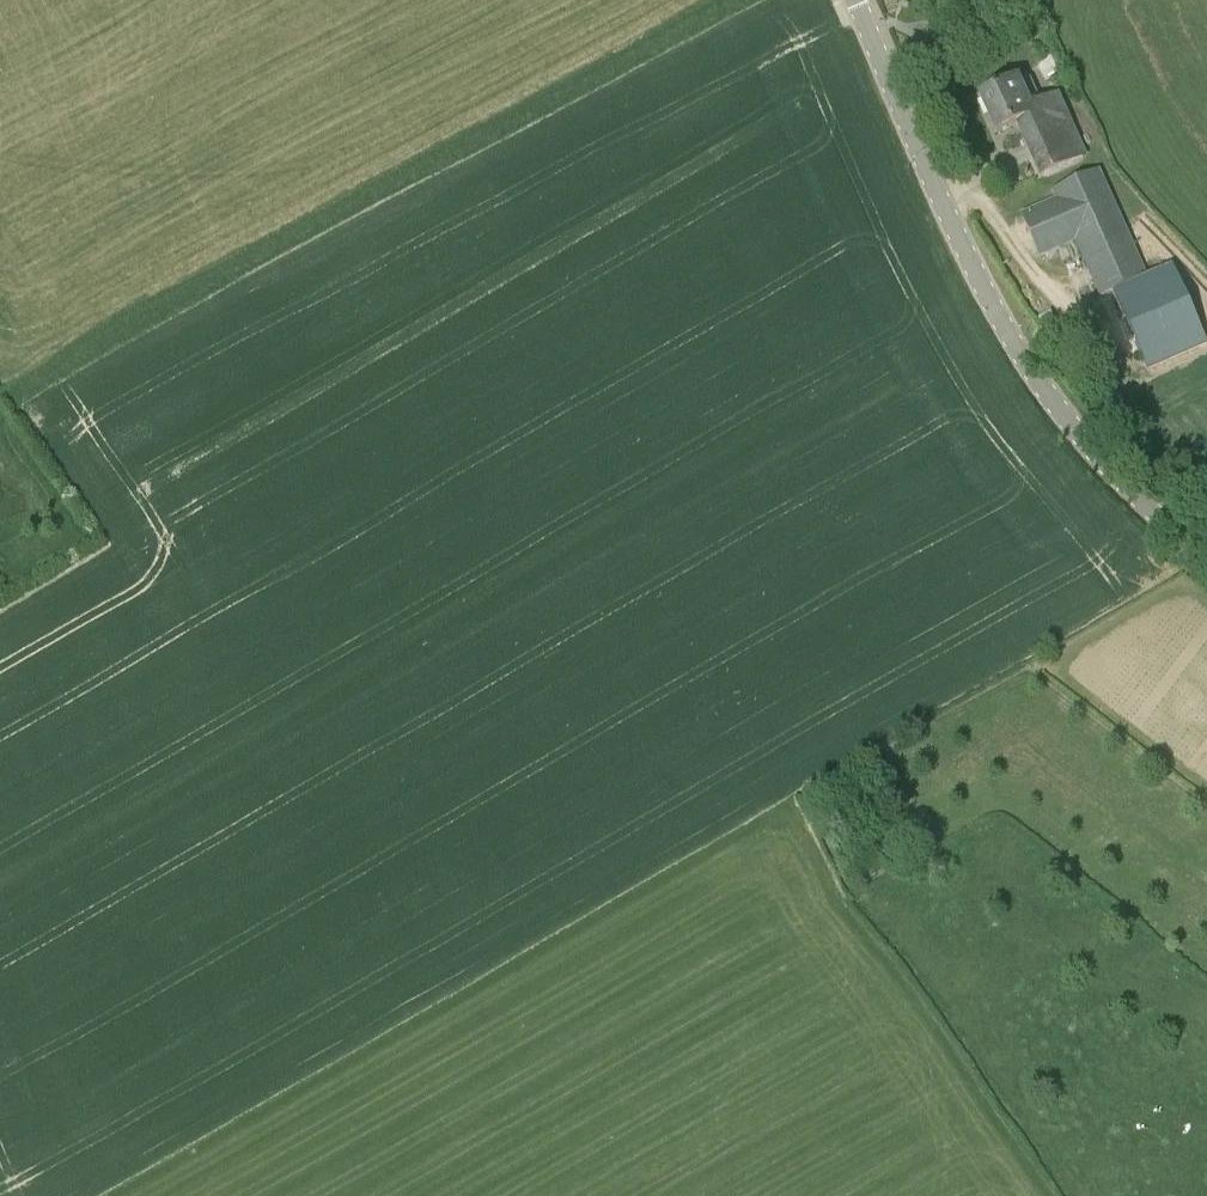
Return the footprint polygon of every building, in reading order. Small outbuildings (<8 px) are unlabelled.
[(932,31),(932,32),(926,47),(927,47),(928,46),(937,49),(943,49),(946,39),(942,36),(932,33),(933,31),(932,31)] [(1017,80),(980,97),(996,133),(1017,124),(1041,176),(1085,156),(1057,95),(1040,103),(1030,80),(1019,85),(1017,80)] [(1056,199),(1021,215),(1040,257),(1075,241),(1101,296),(1109,292),(1165,288),(1164,286),(1099,170),(1052,191),(1056,199)] [(1162,382),(1206,361),(1206,322),(1186,276),(1164,286),(1165,288),(1127,305),(1162,382)]
